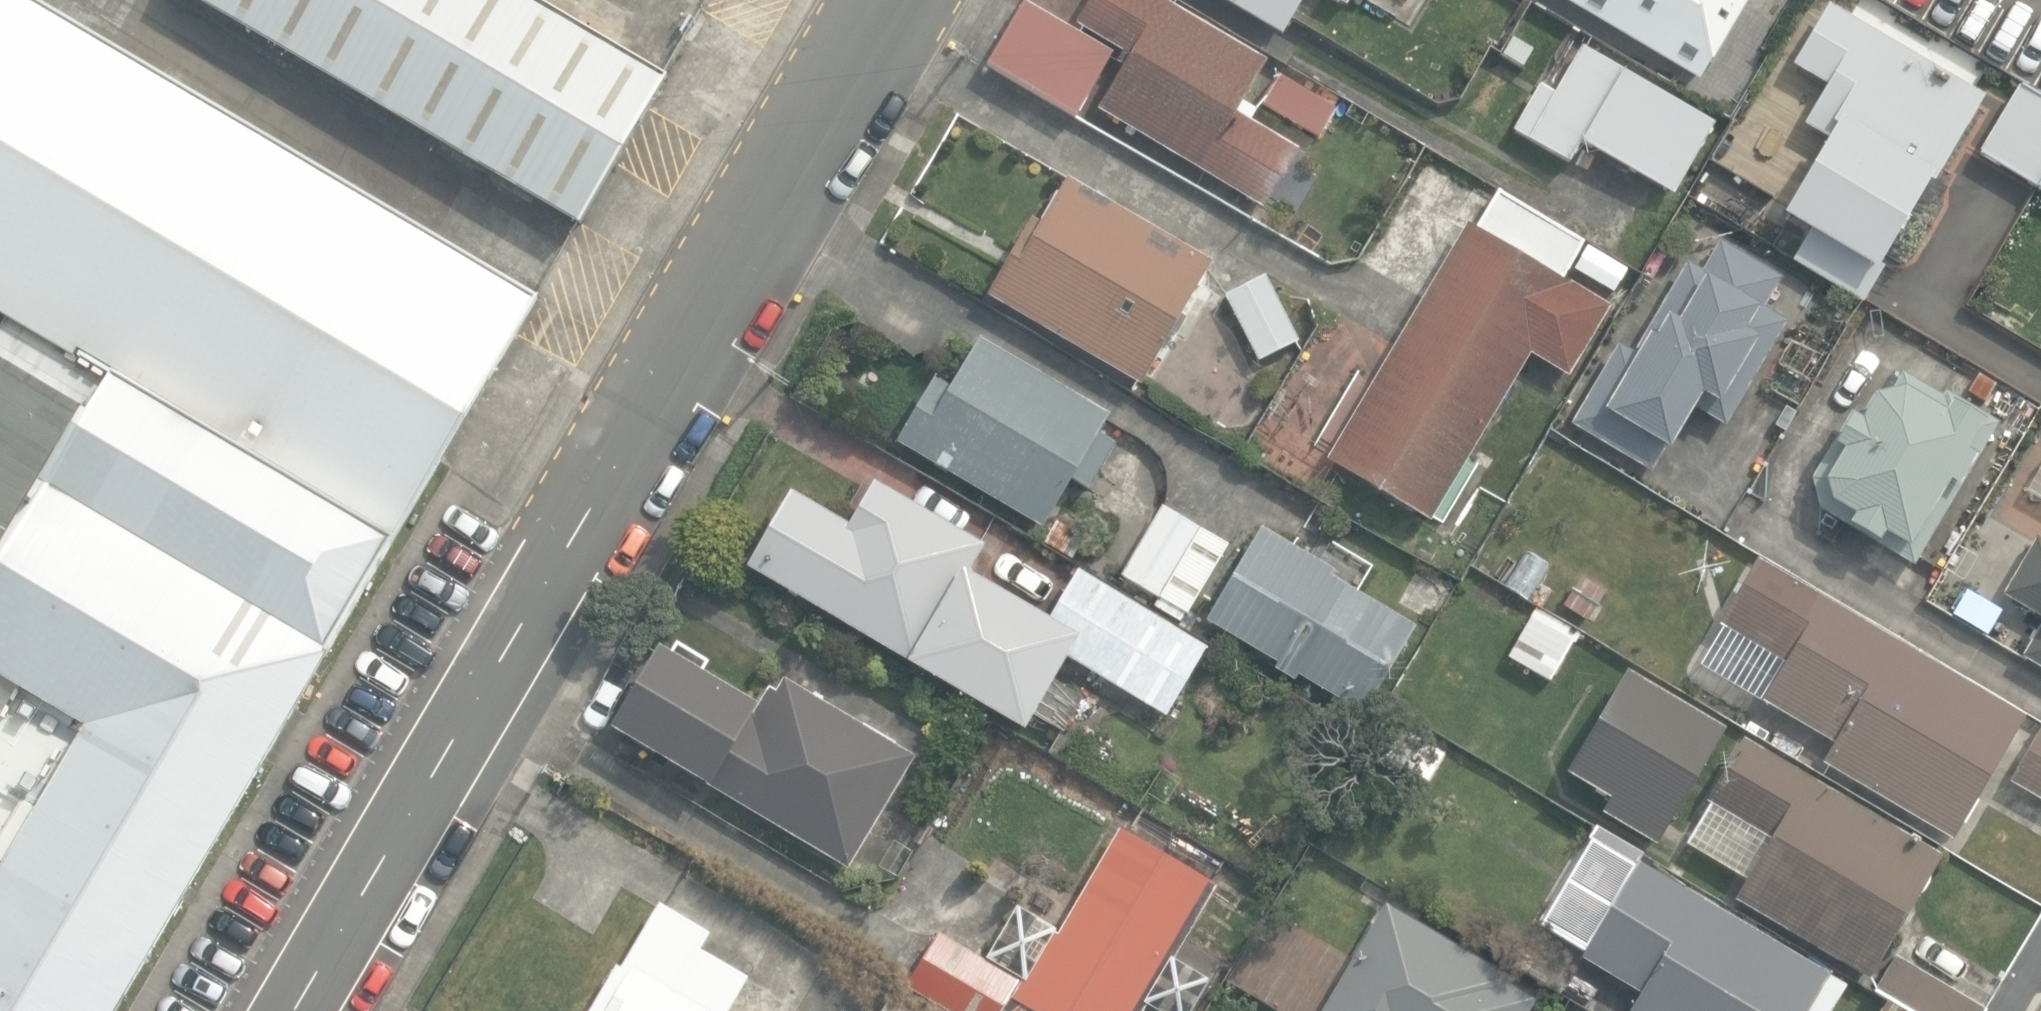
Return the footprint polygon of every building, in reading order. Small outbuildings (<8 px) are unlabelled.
[(32,0),(0,0),(0,306),(11,312),(115,374),(404,538),(475,415),(547,292),(51,12),(32,0)] [(51,12),(58,0),(32,0),(51,12)] [(585,223),(627,150),(670,76),(538,0),(200,0),(585,223)] [(1265,210),(1300,152),(1252,122),(1258,112),(1244,104),(1269,63),(1163,0),(1093,0),(1078,25),(1125,53),(1119,63),(1124,66),(1098,110),(1265,210)] [(1285,38),(1308,0),(1222,0),(1285,38)] [(1698,79),(1745,0),(1565,0),(1698,79)] [(1982,86),(1837,0),(1825,0),(1793,55),(1826,75),(1802,115),(1824,128),(1779,204),(1807,221),(1789,250),(1861,292),(1882,256),(1876,252),(1925,169),(1931,172),(1982,86)] [(989,65),(1079,117),(1116,54),(1026,2),(989,65)] [(1522,70),(1533,49),(1511,38),(1500,58),(1522,70)] [(1583,140),(1675,193),(1715,123),(1583,47),(1556,93),(1541,85),(1516,129),(1571,161),(1583,140)] [(1263,102),(1323,139),(1340,111),(1280,74),(1263,102)] [(2040,190),(2040,98),(2013,81),(1973,149),(2030,183),(2040,190)] [(989,294),(1142,382),(1212,261),(1068,178),(1042,223),(1033,218),(989,294)] [(1580,235),(1494,182),(1470,222),(1461,216),(1322,459),(1335,467),(1317,496),(1353,518),(1373,484),(1426,517),(1529,348),(1565,371),(1607,302),(1558,272),(1580,235)] [(1570,426),(1652,473),(1690,408),(1725,428),(1788,320),(1764,308),(1783,275),(1720,239),(1703,269),(1686,260),(1633,351),(1618,342),(1570,426)] [(1228,293),(1261,358),(1297,340),(1265,275),(1228,293)] [(115,374),(11,312),(0,331),(0,568),(115,374)] [(898,439),(1044,526),(1073,478),(1088,487),(1115,442),(1100,433),(1111,415),(981,338),(952,387),(936,377),(898,439)] [(1281,383),(1293,359),(1281,353),(1269,376),(1281,383)] [(1823,511),(1917,566),(2001,422),(1947,388),(1942,396),(1903,373),(1894,389),(1871,394),(1858,417),(1849,412),(1812,476),(1823,511)] [(1988,404),(1998,387),(1972,373),(1962,390),(1988,404)] [(0,568),(0,666),(102,726),(245,809),(404,538),(115,374),(0,568)] [(2021,484),(2040,496),(2040,450),(2021,484)] [(982,546),(872,481),(847,524),(791,491),(746,567),(1024,732),(1033,717),(1061,734),(1083,697),(1051,678),(1065,655),(1166,716),(1207,647),(1078,570),(1049,620),(967,571),(982,546)] [(1188,614),(1229,544),(1162,505),(1120,577),(1157,599),(1153,605),(1180,622),(1186,612),(1188,614)] [(1087,537),(1059,521),(1046,543),(1075,560),(1087,537)] [(1299,672),(1365,711),(1416,625),(1331,575),(1334,570),(1262,527),(1209,618),(1280,660),(1276,666),(1296,678),(1299,672)] [(2030,529),(1997,586),(2039,610),(2017,649),(2040,663),(2040,535),(2030,529)] [(1824,764),(1953,839),(2026,715),(1755,555),(1715,621),(1722,625),(1699,664),(1836,744),(1824,764)] [(1562,605),(1588,621),(1607,591),(1581,575),(1562,605)] [(2000,600),(1965,580),(1951,605),(1986,625),(2000,600)] [(1509,657),(1552,681),(1575,640),(1532,615),(1509,657)] [(703,779),(849,865),(914,756),(786,681),(758,728),(741,718),(748,705),(660,653),(618,723),(705,774),(703,779)] [(56,803),(102,726),(0,666),(0,898),(56,803)] [(1656,845),(1725,729),(1626,670),(1565,773),(1609,799),(1601,813),(1656,845)] [(102,726),(56,803),(200,887),(245,809),(102,726)] [(1446,752),(1403,726),(1385,755),(1428,782),(1446,752)] [(2040,797),(2040,727),(2011,779),(2040,797)] [(1729,893),(1863,972),(1934,851),(1737,734),(1701,794),(1705,797),(1681,838),(1741,873),(1729,893)] [(56,803),(0,898),(0,1010),(127,1010),(200,887),(56,803)] [(949,1010),(1144,1010),(1148,1005),(1157,1010),(1192,1010),(1211,980),(1174,958),(1218,885),(1122,827),(1060,931),(1017,905),(984,960),(938,931),(906,985),(949,1010)] [(1843,986),(1829,978),(1832,974),(1639,859),(1581,955),(1642,991),(1630,1010),(1828,1010),(1843,986)] [(748,977),(701,949),(710,933),(661,904),(623,969),(619,966),(592,1010),(728,1010),(748,977)] [(1386,905),(1319,1010),(1533,1010),(1544,993),(1386,905)] [(1890,951),(1870,985),(1886,995),(1876,1010),(1979,1010),(1982,1005),(1890,951)] [(890,999),(883,1010),(909,1010),(890,999)]
